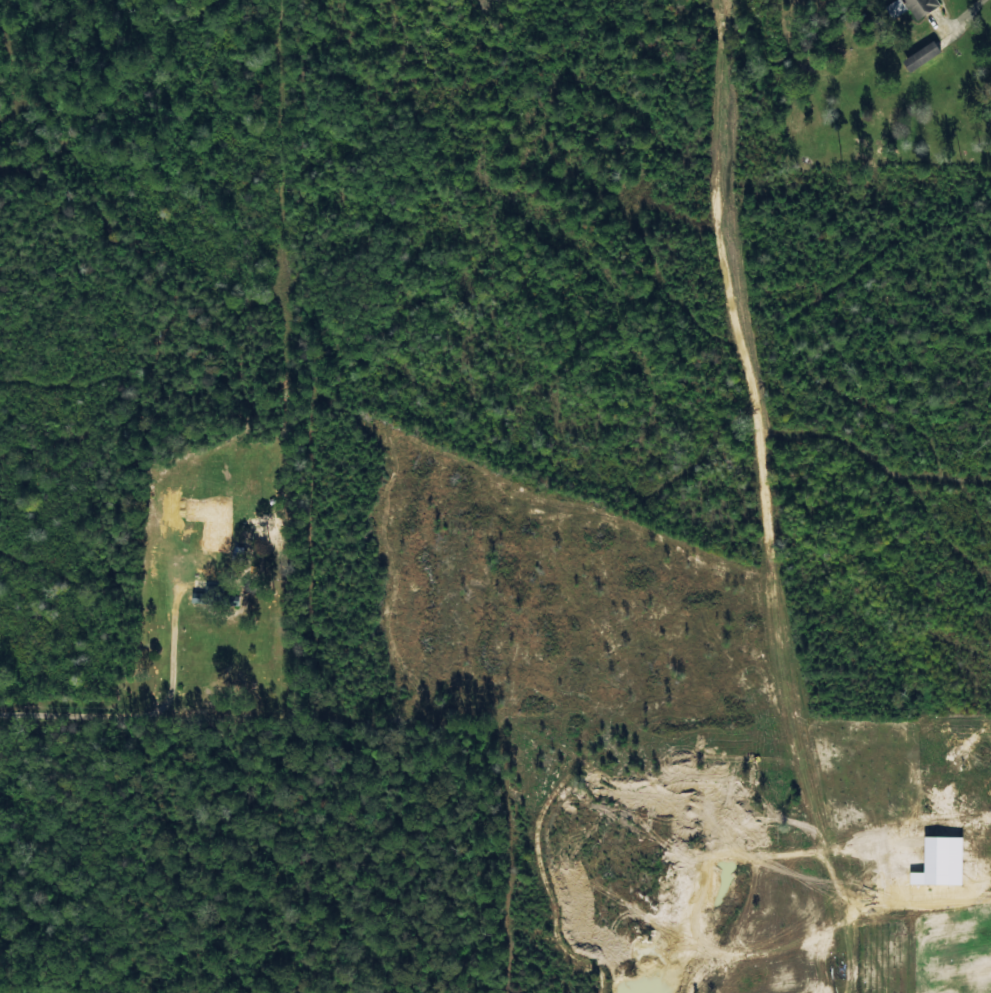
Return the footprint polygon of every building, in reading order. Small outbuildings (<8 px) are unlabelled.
[(940,5),(937,0),(894,0),(884,6),(891,18),(909,8),(916,19),(940,5)] [(940,52),(933,40),(901,60),(908,72),(940,52)]
